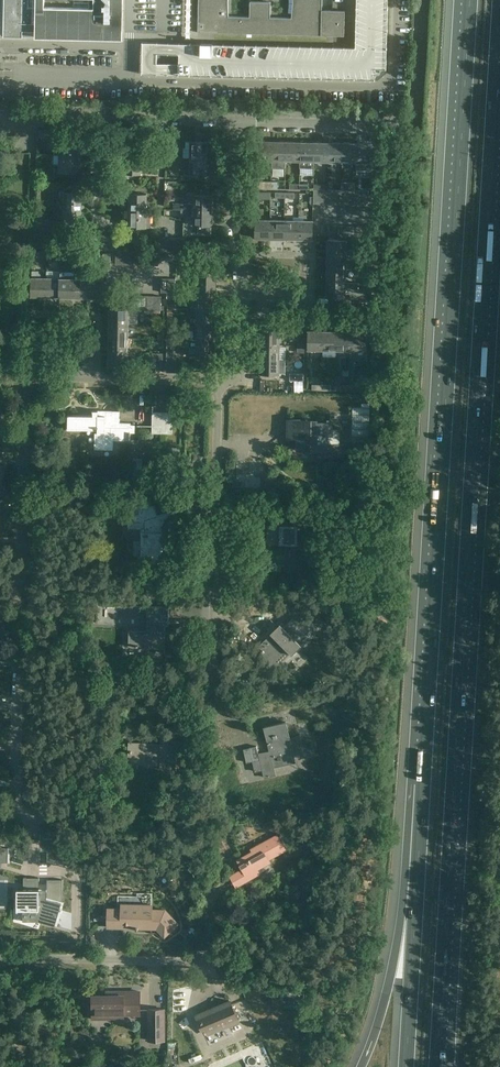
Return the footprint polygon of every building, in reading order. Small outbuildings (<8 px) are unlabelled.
[(4,36),(85,38),(123,38),(124,0),(5,0),(4,36)] [(389,0),(358,0),(357,47),(143,42),(142,58),(142,74),(376,79),(388,68),(389,0)] [(198,32),(344,36),(345,11),(322,10),(322,0),(293,0),(293,3),(291,18),(271,17),(271,2),(250,1),(250,17),(229,16),(228,1),(228,0),(199,0),(198,32)] [(54,155),(81,155),(82,139),(71,139),(71,135),(66,135),(66,138),(54,138),(54,155)] [(190,148),(190,158),(212,158),(212,142),(203,142),(203,139),(196,139),(197,139),(197,142),(186,141),(186,148),(190,148)] [(257,160),(272,160),(272,141),(258,141),(257,160)] [(286,142),(272,141),(272,160),(272,167),(286,167),(286,160),(286,142)] [(300,142),(286,142),(286,160),(300,161),(300,142)] [(300,168),(314,168),(314,161),(314,142),(300,142),(300,161),(300,168)] [(314,161),(328,161),(328,143),(314,142),(314,161)] [(328,161),(342,161),(342,143),(328,143),(328,161)] [(342,161),(356,162),(356,143),(342,143),(342,161)] [(356,143),(356,162),(356,170),(372,170),(373,162),(371,162),(371,144),(356,143)] [(31,171),(32,148),(15,147),(14,170),(31,171)] [(81,155),(54,155),(54,165),(55,165),(55,175),(73,175),(73,172),(81,172),(81,155)] [(146,157),(125,156),(124,166),(120,166),(120,173),(146,173),(146,157)] [(212,158),(190,158),(190,168),(185,168),(185,174),(211,175),(212,158)] [(64,199),(64,208),(81,209),(82,192),(76,192),(76,189),(60,189),(59,199),(64,199)] [(129,200),(129,210),(147,210),(147,194),(125,193),(125,200),(129,200)] [(174,209),(188,210),(211,210),(212,195),(195,195),(194,204),(174,203),(174,209)] [(372,197),(355,196),(355,205),(366,205),(372,198),(372,197)] [(81,209),(64,208),(64,209),(60,209),(60,219),(59,219),(58,229),(77,229),(77,225),(81,225),(81,209)] [(147,210),(129,210),(129,220),(124,220),(124,226),(150,227),(151,210),(147,210)] [(188,210),(187,216),(192,216),(192,225),(202,225),(202,234),(211,234),(211,210),(188,210)] [(255,238),(270,238),(270,220),(256,219),(255,238)] [(270,238),(284,239),(284,220),(270,220),(270,238)] [(284,239),(298,239),(298,220),(284,220),(284,239)] [(298,220),(298,239),(312,239),(313,221),(298,220)] [(186,238),(177,238),(177,251),(186,251),(186,238)] [(328,240),(328,254),(346,254),(346,240),(345,240),(338,240),(328,240)] [(328,254),(327,268),(346,268),(346,254),(328,254)] [(198,272),(198,285),(216,286),(217,272),(206,271),(206,265),(204,263),(197,263),(195,265),(195,272),(198,272)] [(327,268),(327,282),(345,282),(346,268),(327,268)] [(32,270),(32,285),(32,296),(46,296),(47,278),(41,278),(41,274),(39,273),(39,271),(32,270)] [(61,271),(47,271),(47,278),(46,296),(60,297),(61,271)] [(75,272),(61,271),(60,297),(74,297),(75,272)] [(89,272),(75,272),(74,297),(88,297),(89,279),(89,272)] [(103,279),(89,279),(88,297),(103,298),(103,279)] [(345,282),(327,282),(327,297),(337,297),(337,304),(351,304),(351,297),(345,297),(345,282)] [(198,285),(197,300),(216,300),(216,286),(198,285)] [(110,309),(110,323),(128,323),(129,309),(129,298),(110,298),(110,304),(111,304),(111,309),(110,309)] [(197,300),(197,314),(216,314),(216,300),(197,300)] [(197,314),(197,328),(215,329),(216,314),(197,314)] [(110,323),(109,337),(128,337),(128,323),(110,323)] [(197,328),(196,343),(215,343),(215,329),(197,328)] [(261,330),(261,345),(279,345),(280,330),(261,330)] [(308,349),(323,350),(323,331),(309,331),(308,349)] [(336,357),(337,350),(337,331),(323,331),(323,350),(322,357),(336,357)] [(337,350),(351,351),(351,332),(337,331),(337,350)] [(351,332),(351,351),(365,351),(365,332),(351,332)] [(109,337),(109,352),(128,352),(128,337),(109,337)] [(215,343),(196,343),(196,357),(215,357),(215,343)] [(261,345),(261,358),(279,359),(279,345),(261,345)] [(128,352),(109,352),(109,366),(135,366),(135,352),(128,352)] [(279,359),(261,358),(260,373),(279,373),(279,359)] [(165,426),(165,434),(172,434),(173,412),(153,412),(153,406),(152,406),(152,426),(165,426)] [(95,449),(114,449),(114,440),(130,440),(130,432),(135,433),(135,425),(130,425),(131,423),(120,423),(120,411),(93,410),(93,415),(68,415),(67,430),(68,430),(68,427),(88,427),(88,432),(95,432),(95,449)] [(307,420),(288,419),(288,434),(299,434),(299,438),(297,438),(297,450),(316,450),(315,456),(344,456),(344,444),(340,444),(340,429),(332,429),(332,422),(307,422),(307,420)] [(250,475),(237,475),(237,488),(263,488),(261,488),(261,477),(255,477),(255,475),(250,475)] [(154,505),(143,505),(134,505),(130,505),(129,528),(144,528),(143,555),(137,555),(137,556),(155,556),(155,562),(168,562),(169,534),(164,534),(164,526),(184,520),(180,507),(157,515),(154,505)] [(269,544),(286,544),(295,544),(295,530),(307,531),(307,526),(316,526),(316,518),(307,518),(307,515),(305,515),(305,513),(295,513),(295,525),(270,524),(269,544)] [(147,631),(145,631),(144,631),(144,632),(130,631),(130,646),(164,647),(164,653),(165,653),(165,625),(164,625),(164,620),(169,620),(169,606),(147,606),(147,631)] [(263,653),(258,657),(269,668),(276,663),(273,660),(286,647),(292,653),(299,647),(296,644),(310,630),(296,616),(282,629),(282,630),(277,636),(273,632),(259,646),(263,650),(261,651),(263,653)] [(244,749),(247,762),(253,761),(255,772),(263,770),(264,777),(276,774),(274,767),(295,762),(286,722),(264,727),(270,751),(258,754),(257,746),(244,749)] [(160,768),(176,769),(177,731),(163,731),(163,727),(162,727),(161,743),(160,743),(160,744),(129,742),(129,743),(131,743),(131,750),(130,750),(130,752),(130,759),(141,760),(141,763),(160,763),(160,768)] [(259,847),(247,854),(237,859),(242,868),(230,875),(236,886),(257,875),(255,871),(270,862),(269,859),(286,850),(277,834),(258,845),(259,847)] [(42,856),(56,856),(56,838),(43,838),(42,856)] [(0,863),(0,862),(0,859),(7,859),(7,862),(8,862),(9,847),(0,847),(0,863)] [(47,889),(47,891),(47,898),(63,902),(63,880),(47,879),(47,889)] [(18,909),(30,909),(30,911),(39,911),(39,909),(43,910),(40,919),(55,923),(61,903),(46,899),(45,902),(39,900),(39,889),(24,889),(24,891),(18,891),(18,909)] [(118,896),(118,909),(108,908),(108,927),(109,927),(109,926),(114,927),(115,927),(120,927),(125,928),(125,926),(129,926),(129,928),(130,928),(130,926),(136,926),(136,929),(138,929),(138,928),(151,928),(152,922),(160,922),(169,932),(178,923),(165,910),(152,910),(152,893),(130,892),(130,896),(118,896)] [(140,991),(138,991),(116,992),(116,995),(92,996),(93,1019),(93,1017),(124,1016),(124,1014),(140,1014),(140,991)] [(196,1015),(200,1023),(203,1022),(208,1034),(239,1021),(230,1001),(217,1006),(217,1007),(211,1010),(210,1009),(196,1015)] [(149,1009),(149,1023),(152,1023),(152,1039),(149,1040),(164,1040),(164,1009),(149,1009)]
